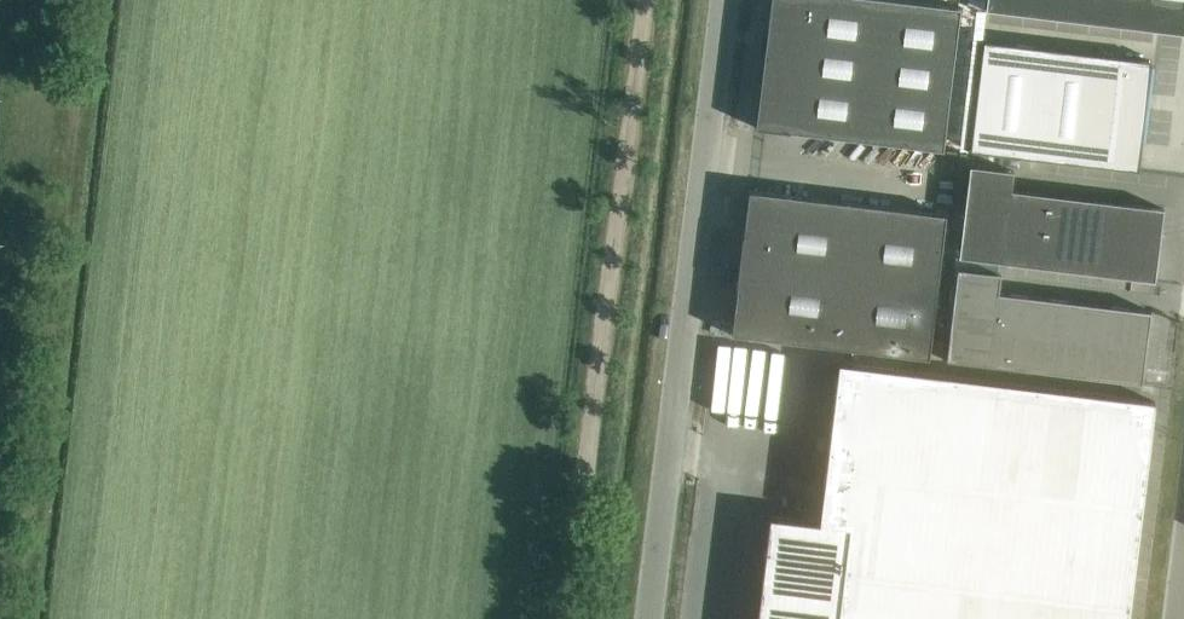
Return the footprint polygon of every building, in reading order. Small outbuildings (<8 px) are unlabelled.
[(756,127),(944,150),(961,6),(911,0),(772,0),(756,127)] [(1025,14),(1027,0),(987,0),(986,9),(1025,14)] [(1065,19),(1067,0),(1027,0),(1025,14),(1065,19)] [(1104,24),(1107,0),(1067,0),(1065,19),(1104,24)] [(1144,29),(1147,0),(1107,0),(1104,24),(1144,29)] [(1183,33),(1183,29),(1183,0),(1147,0),(1144,29),(1183,33)] [(984,40),(971,150),(1139,170),(1152,61),(1152,60),(984,40)] [(1014,170),(971,165),(959,256),(974,258),(1003,262),(1012,189),(1014,170)] [(1044,193),(1012,189),(1003,262),(1035,266),(1044,193)] [(946,215),(749,191),(743,238),(741,238),(735,286),(737,286),(731,334),(928,358),(946,215)] [(1164,208),(1044,193),(1035,266),(1155,280),(1164,208)] [(958,267),(947,359),(1143,382),(1151,310),(999,292),(1002,272),(958,267)] [(761,593),(973,618),(1128,618),(1147,470),(1155,401),(1062,389),(840,362),(820,522),(770,516),(770,517),(761,593)] [(758,618),(973,618),(761,593),(758,618)]
